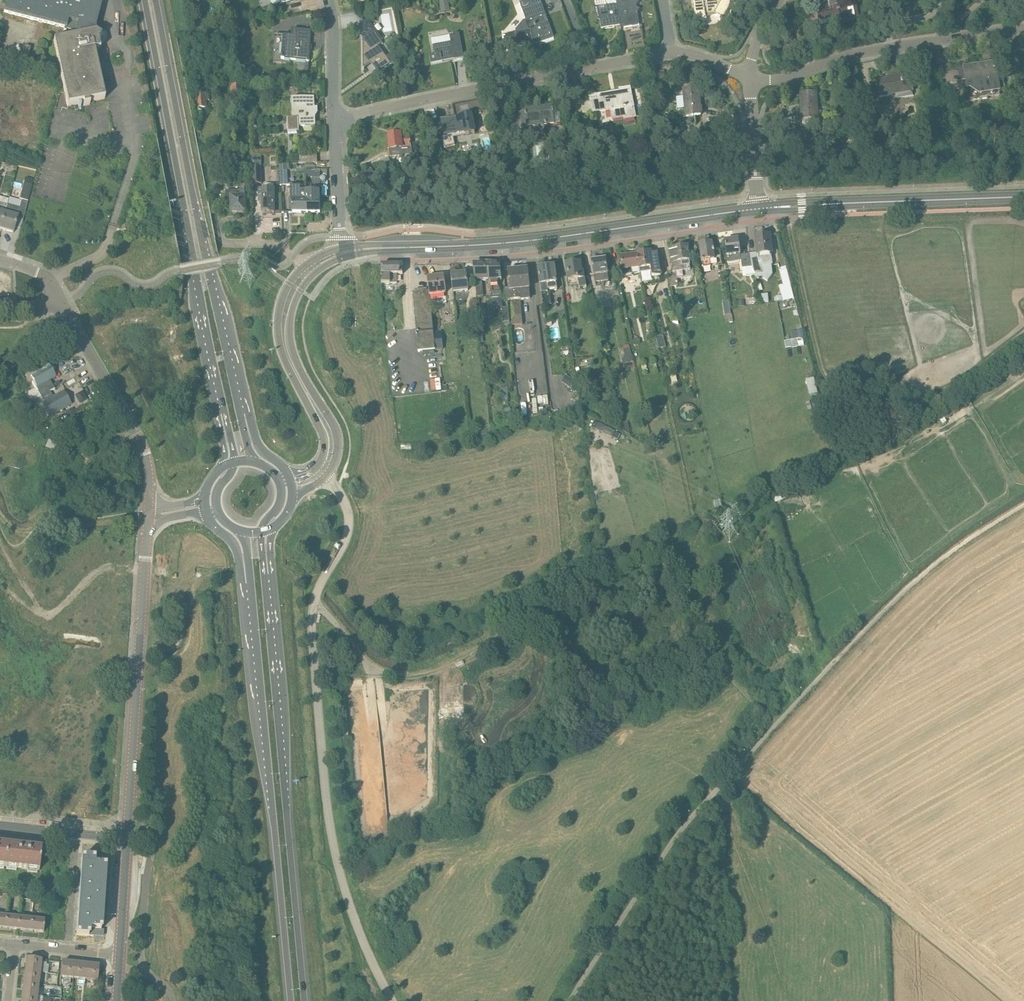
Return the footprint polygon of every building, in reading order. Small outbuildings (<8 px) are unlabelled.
[(9,1),(7,12),(69,28),(70,21),(80,24),(76,37),(57,40),(71,107),(84,104),(85,106),(91,105),(90,103),(106,99),(96,51),(101,49),(100,41),(103,36),(98,33),(97,29),(97,28),(97,27),(104,3),(94,0),(10,0),(9,1)] [(201,10),(200,0),(192,0),(194,11),(201,10)] [(534,45),(542,43),(554,39),(540,0),(528,0),(519,3),(526,21),(524,21),(516,31),(517,33),(503,36),(506,50),(534,45)] [(615,0),(596,0),(597,8),(602,31),(621,28),(615,0)] [(621,28),(639,25),(635,0),(632,0),(626,1),(626,0),(615,0),(621,28)] [(695,21),(707,19),(706,16),(715,14),(724,18),(734,0),(692,0),(695,21)] [(847,0),(827,0),(829,8),(816,11),(819,22),(832,19),(833,23),(859,16),(854,1),(848,3),(847,0)] [(392,64),(396,62),(391,55),(387,57),(379,47),(383,44),(375,32),(365,40),(364,40),(364,10),(363,10),(364,70),(364,67),(371,62),(379,73),(377,74),(378,75),(380,73),(385,81),(397,72),(391,65),(392,65),(392,64)] [(311,45),(311,31),(292,30),(291,36),(283,36),(282,56),(282,60),(310,62),(310,50),(310,45),(311,45)] [(464,58),(459,33),(450,35),(432,38),(433,46),(434,54),(440,53),(441,60),(453,57),(454,60),(464,58)] [(969,102),(988,99),(988,97),(1000,95),(999,92),(1005,91),(1003,75),(1003,73),(995,69),(994,62),(963,67),(967,89),(969,102)] [(899,76),(899,75),(892,76),(893,77),(888,78),(888,79),(876,81),(879,98),(913,92),(911,80),(903,82),(903,79),(901,79),(901,76),(899,76)] [(232,101),(245,101),(244,85),(232,85),(232,101)] [(635,118),(629,88),(620,89),(621,92),(590,97),(593,114),(610,111),(612,120),(623,118),(624,120),(635,118)] [(686,117),(701,115),(698,88),(684,90),(686,117)] [(205,93),(205,89),(196,89),(197,111),(203,111),(203,108),(207,107),(206,93),(205,93)] [(816,111),(815,93),(801,93),(802,120),(818,120),(818,119),(821,119),(821,111),(816,111)] [(316,127),(315,98),(291,98),(292,119),(288,120),(288,134),(297,133),(297,128),(316,127)] [(553,113),(552,106),(525,109),(527,128),(547,126),(547,128),(551,128),(551,133),(555,133),(555,136),(562,136),(559,112),(553,113)] [(475,135),(472,116),(442,122),(445,138),(465,134),(465,137),(475,135)] [(400,138),(400,135),(389,136),(390,143),(387,144),(389,158),(402,157),(401,152),(411,151),(409,137),(400,138)] [(299,163),(318,162),(317,152),(298,153),(299,163)] [(575,185),(583,185),(580,162),(573,163),(575,185)] [(281,186),(288,185),(288,183),(287,165),(279,165),(281,186)] [(253,184),(262,184),(261,166),(252,167),(253,184)] [(370,168),(359,175),(364,183),(375,177),(370,168)] [(306,177),(321,177),(322,169),(306,169),(306,177)] [(16,179),(12,194),(20,196),(23,181),(16,179)] [(20,199),(28,202),(32,185),(24,183),(20,199)] [(405,194),(412,200),(419,192),(412,185),(405,194)] [(306,200),(306,190),(302,190),(302,187),(291,187),(293,213),(306,212),(306,200)] [(275,213),(274,189),(260,189),(260,203),(263,203),(263,213),(275,213)] [(246,213),(245,190),(225,191),(226,203),(232,203),(232,214),(246,213)] [(306,200),(306,212),(320,212),(320,190),(306,190),(306,200)] [(5,214),(1,229),(14,233),(18,219),(23,221),(28,203),(22,201),(20,208),(7,205),(5,214)] [(758,253),(750,254),(752,267),(756,279),(762,277),(768,281),(773,275),(772,265),(773,265),(771,252),(769,235),(762,236),(762,235),(757,235),(757,236),(756,236),(758,253)] [(736,262),(741,262),(742,265),(742,269),(752,267),(750,254),(740,255),(738,239),(736,239),(732,240),(732,239),(727,239),(727,240),(725,241),(728,263),(736,262)] [(714,266),(714,261),(711,243),(699,245),(702,263),(703,263),(703,267),(714,266)] [(690,269),(689,262),(687,247),(673,249),(674,250),(669,251),(672,264),(674,272),(668,273),(671,288),(679,287),(678,280),(694,277),(693,268),(690,269)] [(637,255),(638,270),(638,271),(640,284),(660,281),(660,277),(661,277),(661,270),(659,261),(658,253),(651,254),(650,253),(637,254),(637,255)] [(632,271),(638,270),(637,255),(621,257),(623,272),(623,276),(632,275),(632,271)] [(608,275),(605,259),(592,261),(595,283),(609,281),(608,275)] [(581,273),(580,263),(566,265),(569,282),(579,281),(579,288),(587,287),(586,279),(585,279),(584,273),(581,273)] [(482,281),(490,281),(488,264),(473,264),(474,281),(475,281),(477,296),(483,296),(482,281)] [(488,264),(490,281),(492,299),(499,298),(502,295),(501,288),(498,288),(498,281),(502,281),(501,264),(488,264)] [(382,284),(398,284),(397,275),(403,274),(403,265),(381,265),(382,284)] [(557,290),(554,266),(538,269),(540,286),(541,294),(548,293),(548,292),(557,290)] [(524,301),(524,299),(530,299),(528,270),(509,271),(510,288),(506,288),(507,301),(521,300),(521,301),(524,301)] [(794,299),(787,271),(780,273),(782,280),(783,285),(779,286),(782,297),(783,301),(784,302),(794,299)] [(453,293),(468,292),(466,274),(451,275),(453,293)] [(443,276),(428,278),(430,291),(430,295),(446,293),(443,276)] [(430,291),(413,292),(418,352),(435,350),(434,332),(430,295),(430,291)] [(472,314),(478,314),(477,300),(470,300),(472,314)] [(523,324),(522,312),(521,301),(508,302),(508,307),(508,308),(508,313),(510,325),(523,324)] [(58,345),(61,343),(67,326),(59,323),(53,340),(54,343),(58,345)] [(441,331),(434,332),(435,350),(443,349),(441,331)] [(793,340),(805,339),(803,331),(791,332),(793,340)] [(657,344),(665,342),(663,335),(655,337),(657,344)] [(622,358),(623,364),(633,362),(631,353),(631,349),(624,350),(625,357),(622,358)] [(566,375),(561,382),(570,388),(574,381),(566,375)] [(814,379),(806,381),(810,396),(818,394),(814,379)] [(50,392),(47,387),(39,392),(42,396),(50,392)] [(86,391),(77,394),(81,404),(90,400),(86,391)] [(50,392),(42,396),(45,401),(53,396),(50,392)] [(69,417),(76,413),(74,409),(66,412),(69,417)] [(600,423),(598,430),(620,438),(623,431),(600,423)] [(723,506),(721,499),(713,501),(715,508),(723,506)] [(8,846),(5,867),(39,871),(42,850),(28,848),(28,847),(21,846),(21,847),(8,846)] [(82,858),(77,935),(94,936),(94,930),(101,930),(106,866),(99,865),(99,859),(82,858)] [(18,930),(19,918),(7,917),(6,928),(18,930)] [(31,931),(32,919),(19,918),(18,930),(31,931)] [(32,919),(31,931),(44,932),(45,921),(32,919)] [(27,958),(25,971),(40,973),(42,960),(27,958)] [(74,978),(75,963),(63,962),(61,977),(74,978)] [(85,979),(87,965),(75,963),(74,978),(85,979)] [(99,966),(87,965),(85,979),(98,981),(99,971),(99,966)] [(40,973),(25,971),(24,983),(39,985),(40,973)] [(39,985),(24,983),(22,995),(37,997),(39,985)]
